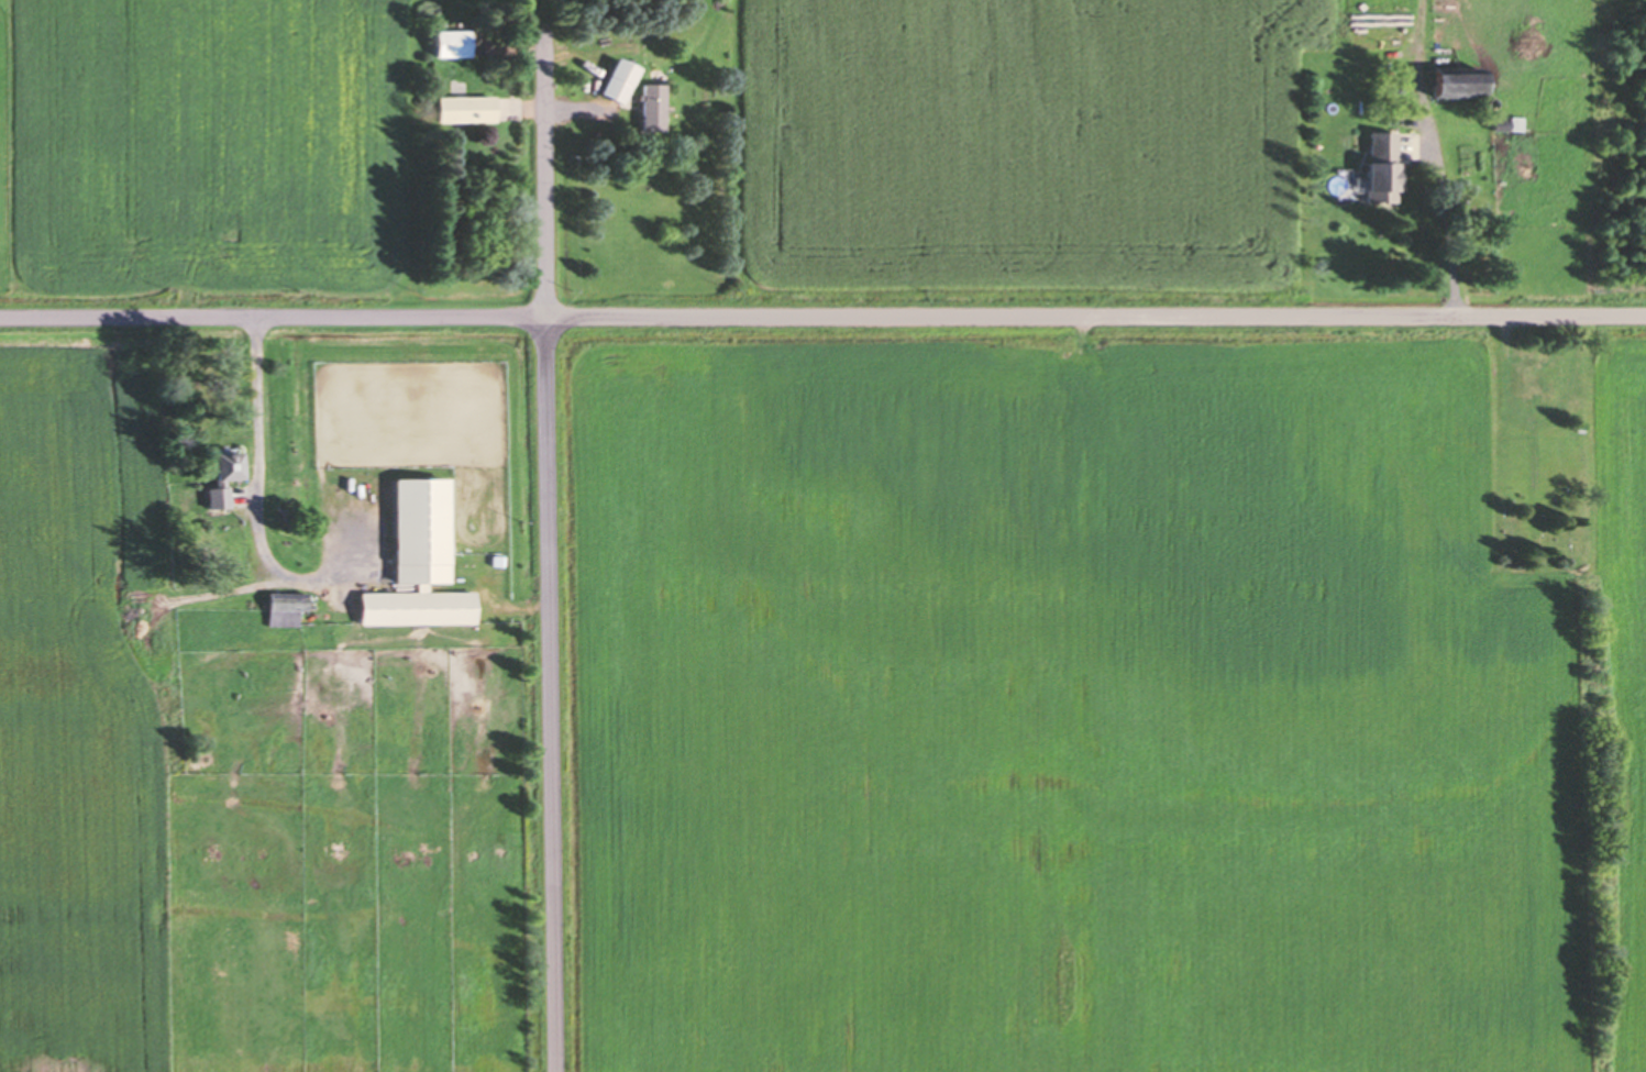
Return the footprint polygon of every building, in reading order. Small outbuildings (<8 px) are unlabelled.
[(466,30),(452,30),(452,29),(431,29),(431,57),(466,57),(466,30)] [(596,93),(619,104),(637,68),(614,57),(596,93)] [(1476,97),(1476,70),(1426,70),(1426,97),(1476,97)] [(638,130),(662,130),(662,84),(638,84),(638,130)] [(433,95),(433,122),(491,122),(491,95),(433,95)] [(1363,132),(1364,203),(1397,203),(1396,132),(1363,132)] [(239,477),(237,448),(204,450),(208,506),(225,505),(223,478),(239,477)] [(444,476),(389,476),(390,581),(445,581),(444,476)] [(303,610),(303,591),(264,591),(264,625),(296,625),(296,610),(303,610)] [(356,591),(356,623),(472,623),(471,591),(356,591)]
